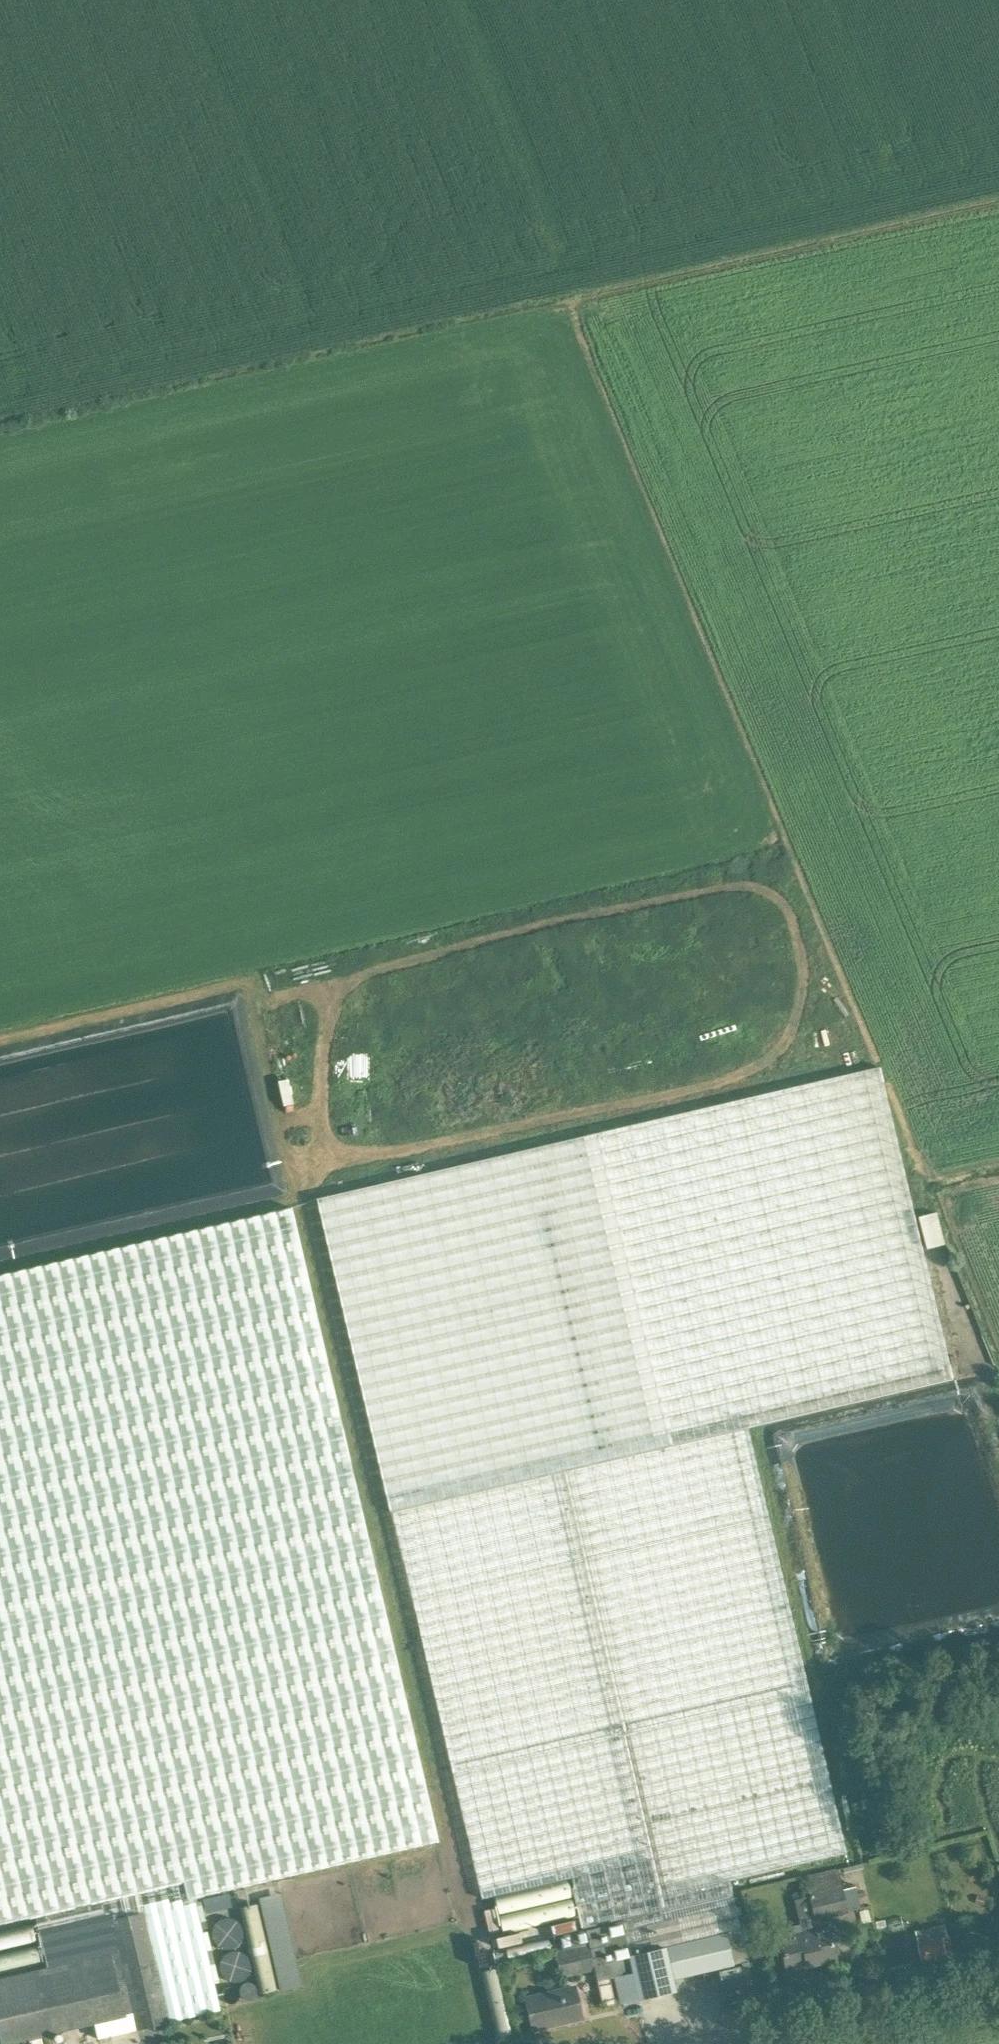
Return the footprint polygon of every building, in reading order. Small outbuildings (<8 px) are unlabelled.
[(830,856),(267,987),(482,1898),(572,1877),(574,1887),(573,1888),(582,1928),(585,1928),(598,1980),(634,1972),(640,2000),(675,1991),(672,1978),(747,1961),(733,1893),(729,1880),(847,1852),(752,1440),(749,1427),(952,1379),(830,856)] [(437,1834),(390,1630),(292,1209),(0,1276),(0,1924),(35,1915),(48,1968),(2,1979),(0,1979),(0,2025),(4,2042),(16,2039),(16,2041),(126,2016),(126,2014),(134,2012),(138,2030),(226,2009),(199,1891),(437,1834)] [(780,1939),(783,1951),(787,1970),(836,1959),(832,1939),(829,1928),(828,1928),(826,1916),(847,1911),(837,1871),(806,1878),(810,1895),(794,1899),(800,1924),(778,1929),(780,1939)] [(260,1994),(302,1985),(282,1891),(260,1896),(261,1902),(242,1906),(260,1994)] [(203,1896),(205,1910),(231,1907),(229,1893),(203,1896)] [(978,1895),(976,1902),(983,1903),(985,1897),(978,1895)] [(562,1952),(555,1954),(561,1978),(593,1970),(584,1930),(559,1936),(562,1952)] [(918,1945),(923,1962),(949,1954),(944,1937),(918,1945)] [(492,2020),(506,2018),(500,1968),(486,1970),(492,2020)] [(610,1978),(598,1981),(603,2006),(615,2003),(610,1978)] [(575,1987),(546,1993),(526,1998),(533,2029),(582,2018),(578,1998),(575,1987)]
